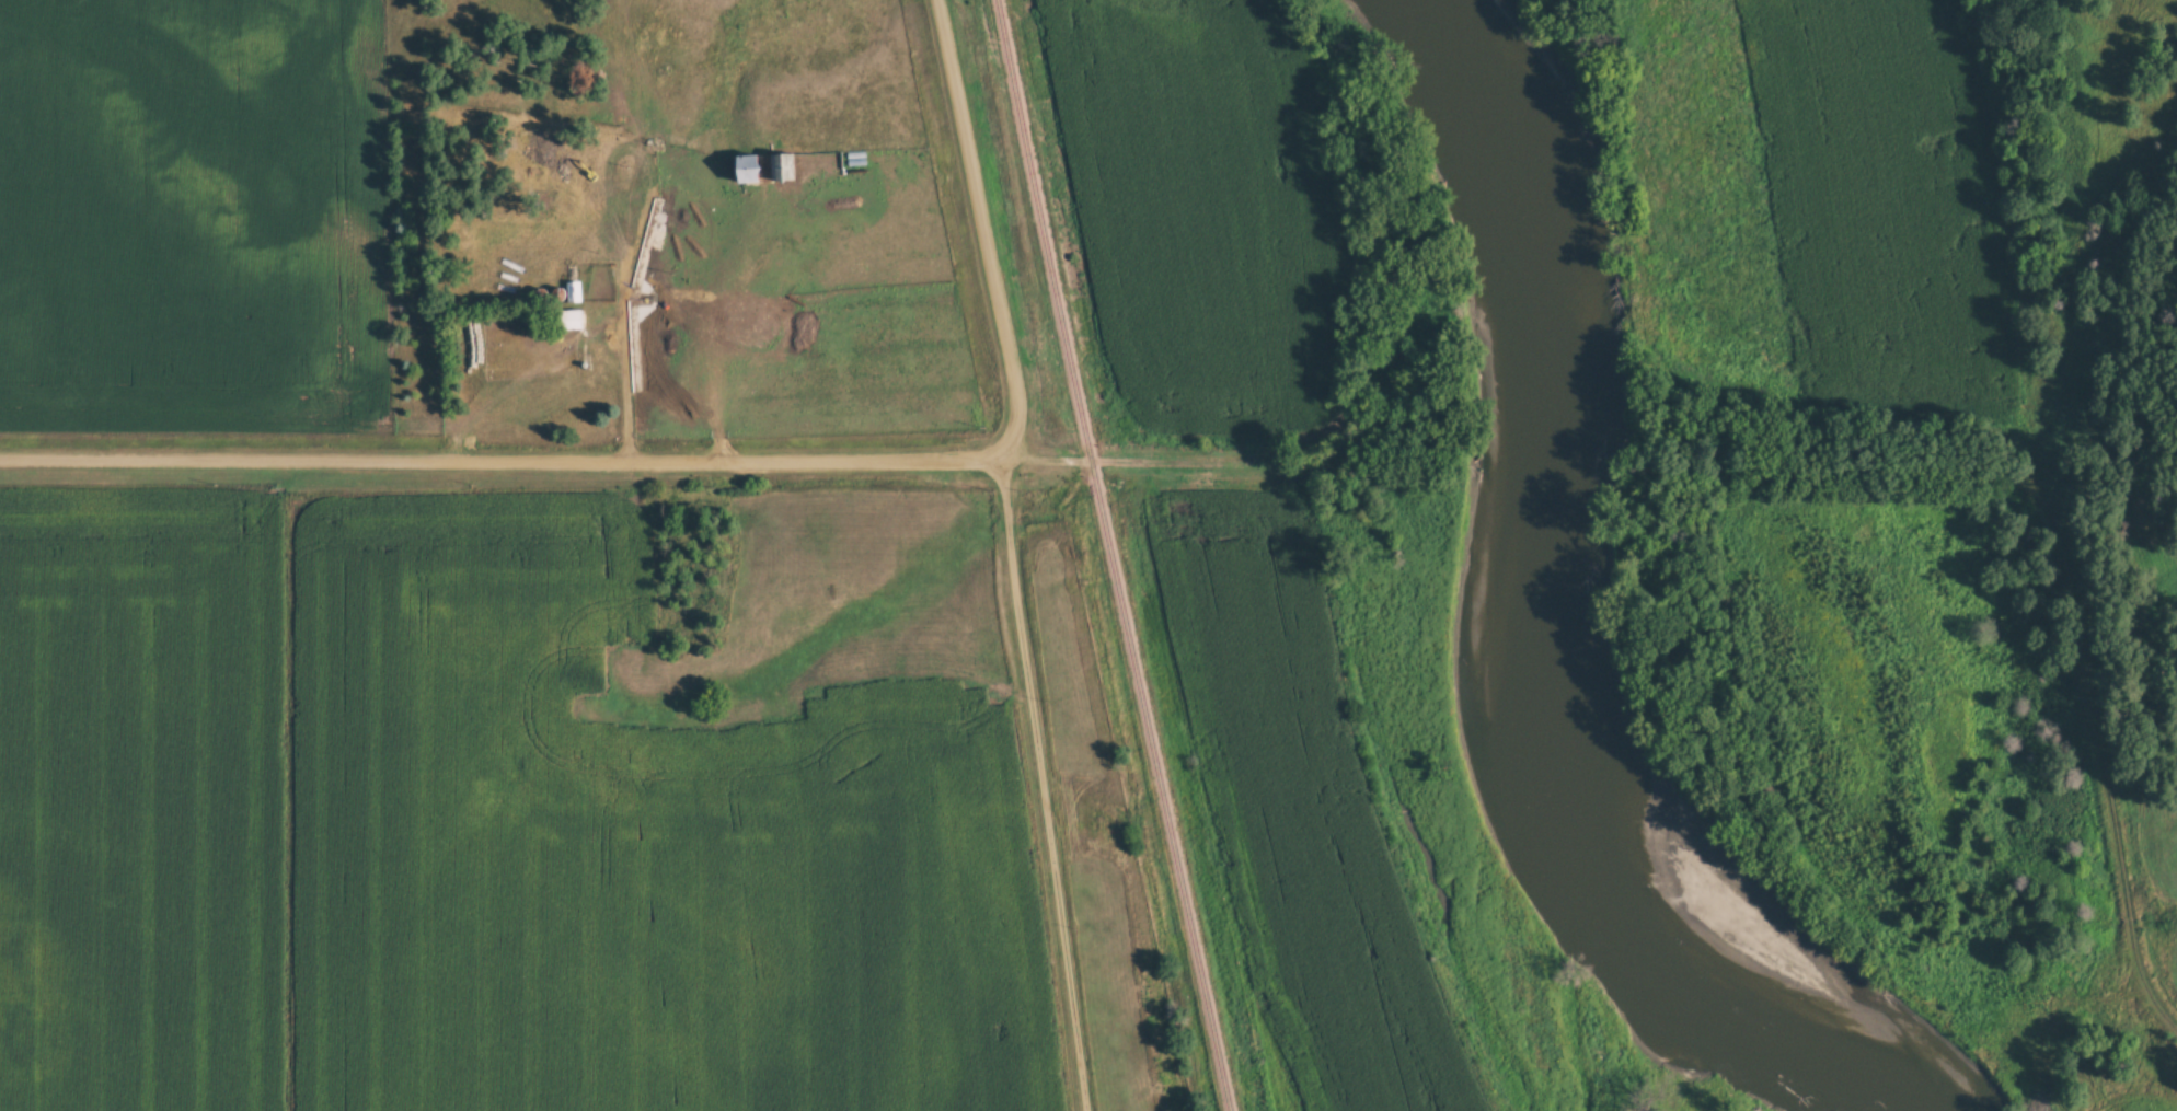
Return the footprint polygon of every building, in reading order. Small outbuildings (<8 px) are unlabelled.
[(771,155),(793,154),(794,178),(772,180),(771,155)] [(764,156),(721,158),(722,184),(765,183),(764,156)] [(583,331),(583,312),(568,312),(568,331),(583,331)]
